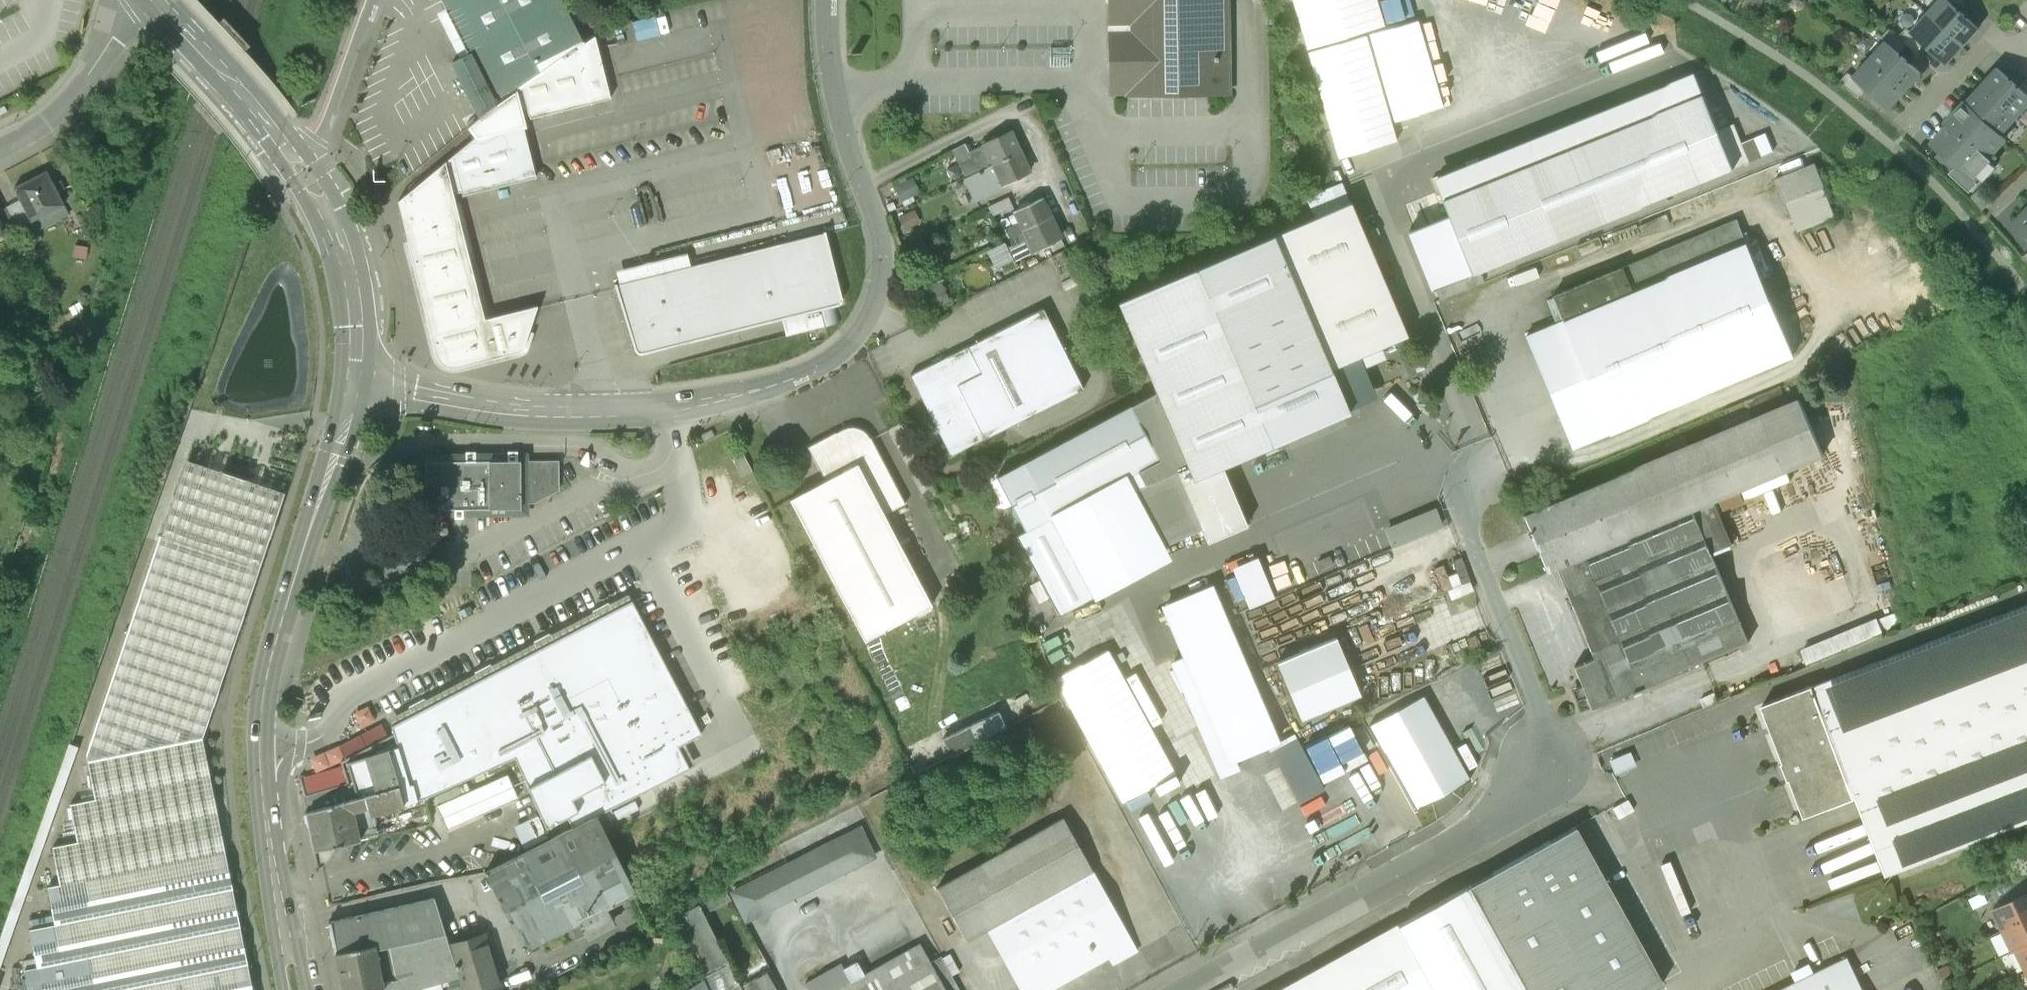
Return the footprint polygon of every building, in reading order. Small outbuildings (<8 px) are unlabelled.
[(497,103),(583,43),(561,0),(444,0),(470,53),(497,103)] [(1110,50),(1111,74),(1127,74),(1127,81),(1127,92),(1127,94),(1229,93),(1227,0),(1109,0),(1110,50)] [(1306,49),(1385,26),(1377,0),(1292,0),(1306,49)] [(1610,12),(1615,0),(1581,0),(1610,12)] [(1742,4),(1757,11),(1762,0),(1744,0),(1742,4)] [(1949,0),(1938,0),(1927,13),(1962,45),(1979,27),(1961,11),(1949,0)] [(1961,11),(1970,1),(1969,0),(1949,0),(1961,11)] [(1962,45),(1927,13),(1910,31),(1927,47),(1945,63),(1962,45)] [(1903,39),(1890,27),(1882,36),(1886,40),(1900,52),(1908,43),(1903,39)] [(1927,47),(1910,31),(1903,39),(1908,43),(1920,55),(1927,47)] [(1366,34),(1307,51),(1338,158),(1397,141),(1366,34)] [(595,35),(497,103),(480,117),(470,125),(477,135),(446,161),(454,193),(536,176),(521,116),(529,114),(530,118),(611,97),(595,35)] [(1900,52),(1886,40),(1870,58),(1905,90),(1922,72),(1900,52)] [(1579,47),(1587,69),(1603,63),(1595,42),(1579,47)] [(497,103),(470,53),(461,57),(452,61),(457,71),(480,117),(497,103)] [(1614,79),(1642,70),(1637,55),(1609,64),(1614,79)] [(1905,90),(1870,58),(1854,75),(1867,87),(1889,108),(1905,90)] [(1998,67),(1981,84),(2017,117),(2026,106),(2026,93),(2020,87),(1998,67)] [(1854,75),(1849,71),(1841,80),(1858,96),(1867,87),(1854,75)] [(1127,74),(1111,74),(1111,95),(1127,94),(1127,92),(1127,81),(1127,74)] [(1693,76),(1429,180),(1445,219),(1468,279),(1732,174),(1730,170),(1715,132),(1693,76)] [(2017,117),(1981,84),(1965,102),(2001,134),(2017,117)] [(2001,134),(1965,102),(1947,122),(1950,124),(1933,142),(1973,179),(1995,155),(1992,152),(2005,138),(2001,134)] [(1407,130),(1429,125),(1424,103),(1402,108),(1407,130)] [(0,107),(0,115),(8,111),(5,105),(0,107)] [(1735,124),(1715,132),(1730,170),(1774,150),(1766,132),(1742,142),(1735,124)] [(1009,131),(967,152),(970,158),(958,164),(964,177),(1019,151),(1009,131)] [(964,177),(962,178),(972,201),(1003,186),(1002,183),(1028,171),(1019,151),(964,177)] [(538,305),(485,318),(469,253),(454,193),(446,161),(398,200),(414,263),(436,353),(439,359),(444,364),(451,366),(458,366),(518,350),(522,349),(524,345),(538,305)] [(1817,162),(1777,177),(1787,201),(1826,185),(1817,162)] [(47,170),(16,187),(33,219),(64,202),(47,170)] [(884,185),(878,188),(883,199),(889,197),(884,185)] [(1826,185),(1787,201),(1799,231),(1837,215),(1826,185)] [(1009,197),(988,206),(992,215),(1013,206),(1009,197)] [(1041,198),(1014,211),(1015,214),(1009,217),(1013,225),(1005,229),(1009,237),(1050,217),(1041,198)] [(1350,202),(1118,301),(1118,302),(1157,392),(1188,466),(1193,478),(1221,466),(1271,445),(1254,403),(1330,369),(1358,357),(1407,336),(1350,202)] [(2020,220),(2017,218),(2016,219),(2026,229),(2026,213),(2020,220)] [(1669,214),(1640,225),(1643,233),(1672,222),(1669,214)] [(1050,217),(1009,237),(1012,244),(1026,237),(1032,250),(1059,237),(1050,217)] [(1552,296),(1561,319),(1749,242),(1738,218),(1552,296)] [(1468,279),(1445,219),(1404,235),(1428,295),(1468,279)] [(691,266),(658,274),(656,268),(644,271),(645,277),(620,283),(617,284),(617,283),(615,283),(621,302),(635,350),(637,352),(639,353),(641,353),(756,324),(757,324),(782,318),(837,304),(839,304),(841,302),(842,298),(825,230),(824,231),(824,232),(691,266)] [(1749,242),(1561,319),(1563,323),(1583,371),(1608,432),(1795,355),(1749,242)] [(617,270),(620,283),(645,277),(644,271),(656,268),(658,274),(691,266),(687,253),(617,270)] [(939,274),(917,282),(928,309),(950,300),(939,274)] [(837,304),(782,318),(786,336),(841,321),(837,304)] [(1043,308),(910,375),(951,455),(1084,389),(1043,308)] [(1573,446),(1608,432),(1583,371),(1563,323),(1528,337),(1573,446)] [(1330,369),(1348,409),(1374,396),(1358,357),(1330,369)] [(1254,403),(1271,445),(1349,412),(1348,409),(1330,369),(1254,403)] [(1157,392),(997,477),(1026,531),(1069,509),(1125,477),(1131,491),(1177,470),(1188,466),(1157,392)] [(1672,451),(1615,475),(1612,467),(1593,475),(1596,483),(1521,514),(1545,570),(1555,566),(1573,609),(1593,657),(1574,665),(1591,707),(1633,690),(1635,694),(1641,691),(1639,687),(1752,640),(1713,552),(1734,544),(1720,511),(1745,500),(1740,489),(1825,453),(1802,398),(1764,414),(1763,413),(1753,417),(1750,409),(1725,420),(1728,428),(1691,443),(1688,435),(1669,443),(1672,451)] [(853,426),(848,426),(842,428),(836,432),(835,431),(808,446),(825,479),(790,498),(865,640),(932,605),(885,514),(906,503),(871,437),(870,437),(867,432),(863,429),(858,427),(853,426)] [(712,429),(702,434),(705,440),(715,435),(712,429)] [(753,471),(742,449),(731,455),(742,476),(753,471)] [(559,460),(518,461),(518,457),(508,457),(508,461),(476,461),(476,457),(466,458),(466,461),(425,462),(426,488),(426,513),(455,513),(455,508),(459,508),(521,507),(521,502),(534,502),(559,489),(559,460)] [(203,736),(284,491),(247,479),(247,478),(224,470),(224,471),(186,458),(87,752),(96,796),(71,802),(78,839),(53,844),(60,882),(48,885),(55,922),(31,927),(38,965),(25,967),(29,989),(253,989),(203,736)] [(1221,466),(1193,478),(1188,466),(1177,470),(1201,527),(1207,541),(1246,524),(1221,466)] [(1131,491),(1122,495),(1147,552),(1201,527),(1177,470),(1131,491)] [(1752,497),(1745,500),(1748,510),(1756,506),(1752,497)] [(1026,531),(1015,537),(1057,615),(1110,587),(1069,509),(1026,531)] [(1434,512),(1410,522),(1416,535),(1440,525),(1434,512)] [(1256,556),(1232,566),(1246,600),(1249,607),(1274,596),(1256,556)] [(1246,600),(1235,574),(1224,579),(1235,604),(1246,600)] [(1271,717),(1213,582),(1166,602),(1187,652),(1173,658),(1209,743),(1206,744),(1220,779),(1223,778),(1222,775),(1237,769),(1233,761),(1223,737),(1243,729),(1271,717)] [(429,706),(391,725),(394,734),(399,748),(410,784),(413,783),(418,800),(426,797),(515,757),(547,827),(567,816),(573,827),(597,815),(690,768),(679,746),(702,734),(693,717),(632,600),(583,625),(534,651),(482,677),(429,706)] [(1765,704),(1786,761),(1784,762),(1787,771),(1791,779),(1793,778),(1807,816),(1859,797),(1889,875),(2026,822),(2026,605),(1765,704)] [(1898,612),(1887,616),(1891,627),(1902,622),(1898,612)] [(1800,644),(1806,658),(1882,628),(1877,614),(1800,644)] [(1336,637),(1277,661),(1301,718),(1360,694),(1348,665),(1336,637)] [(1123,804),(1176,775),(1108,649),(1054,677),(1123,804)] [(1423,695),(1370,724),(1416,809),(1444,794),(1469,779),(1423,695)] [(1280,741),(1271,717),(1243,729),(1223,737),(1233,761),(1280,741)] [(410,784),(394,734),(341,756),(345,772),(348,784),(351,796),(358,794),(364,816),(418,800),(413,783),(410,784)] [(1298,803),(1324,788),(1295,736),(1269,750),(1282,773),(1298,803)] [(1614,770),(1633,761),(1627,748),(1608,757),(1614,770)] [(1351,773),(1326,786),(1332,798),(1322,803),(1346,851),(1357,845),(1342,815),(1366,803),(1351,773)] [(506,774),(436,805),(446,829),(516,798),(506,774)] [(309,831),(315,852),(360,841),(353,820),(364,816),(358,794),(351,796),(304,810),(309,831)] [(418,800),(425,827),(433,825),(426,797),(418,800)] [(353,820),(360,841),(425,827),(418,800),(364,816),(353,820)] [(573,827),(485,872),(524,947),(569,924),(576,938),(613,919),(606,905),(635,891),(597,815),(573,827)] [(536,815),(527,819),(537,841),(546,836),(536,815)] [(936,887),(966,939),(986,928),(1021,989),(1049,989),(1077,974),(1109,957),(1112,964),(1138,949),(1123,924),(1121,925),(1062,816),(936,887)] [(1335,867),(1334,839),(1314,840),(1313,826),(1275,828),(1278,871),(1335,867)] [(1399,924),(1436,989),(1649,989),(1661,983),(1597,867),(1597,868),(1574,826),(1483,877),(1399,924)] [(860,827),(732,891),(746,919),(874,855),(860,827)] [(703,912),(729,899),(725,890),(678,914),(709,974),(704,977),(711,989),(740,989),(740,986),(703,912)] [(1994,907),(2005,928),(2026,917),(2026,891),(1994,907)] [(337,951),(375,944),(384,989),(396,985),(396,989),(424,989),(460,980),(449,946),(433,897),(330,920),(337,951)] [(2005,928),(2015,950),(2018,948),(2026,943),(2026,917),(2005,928)] [(1399,924),(1285,987),(1279,989),(1436,989),(1399,924)] [(484,934),(449,946),(460,980),(464,989),(502,989),(484,934)] [(850,981),(842,968),(840,963),(804,983),(809,989),(960,989),(941,955),(930,961),(920,943),(863,974),(850,981)] [(2018,948),(2026,967),(2026,943),(2018,948)] [(337,951),(344,989),(380,989),(384,989),(375,944),(337,951)] [(856,960),(842,968),(850,981),(863,974),(856,960)] [(1795,989),(1863,989),(1851,963),(1795,989)] [(766,971),(756,976),(760,989),(777,989),(766,971)] [(684,989),(711,989),(704,977),(684,989)]
